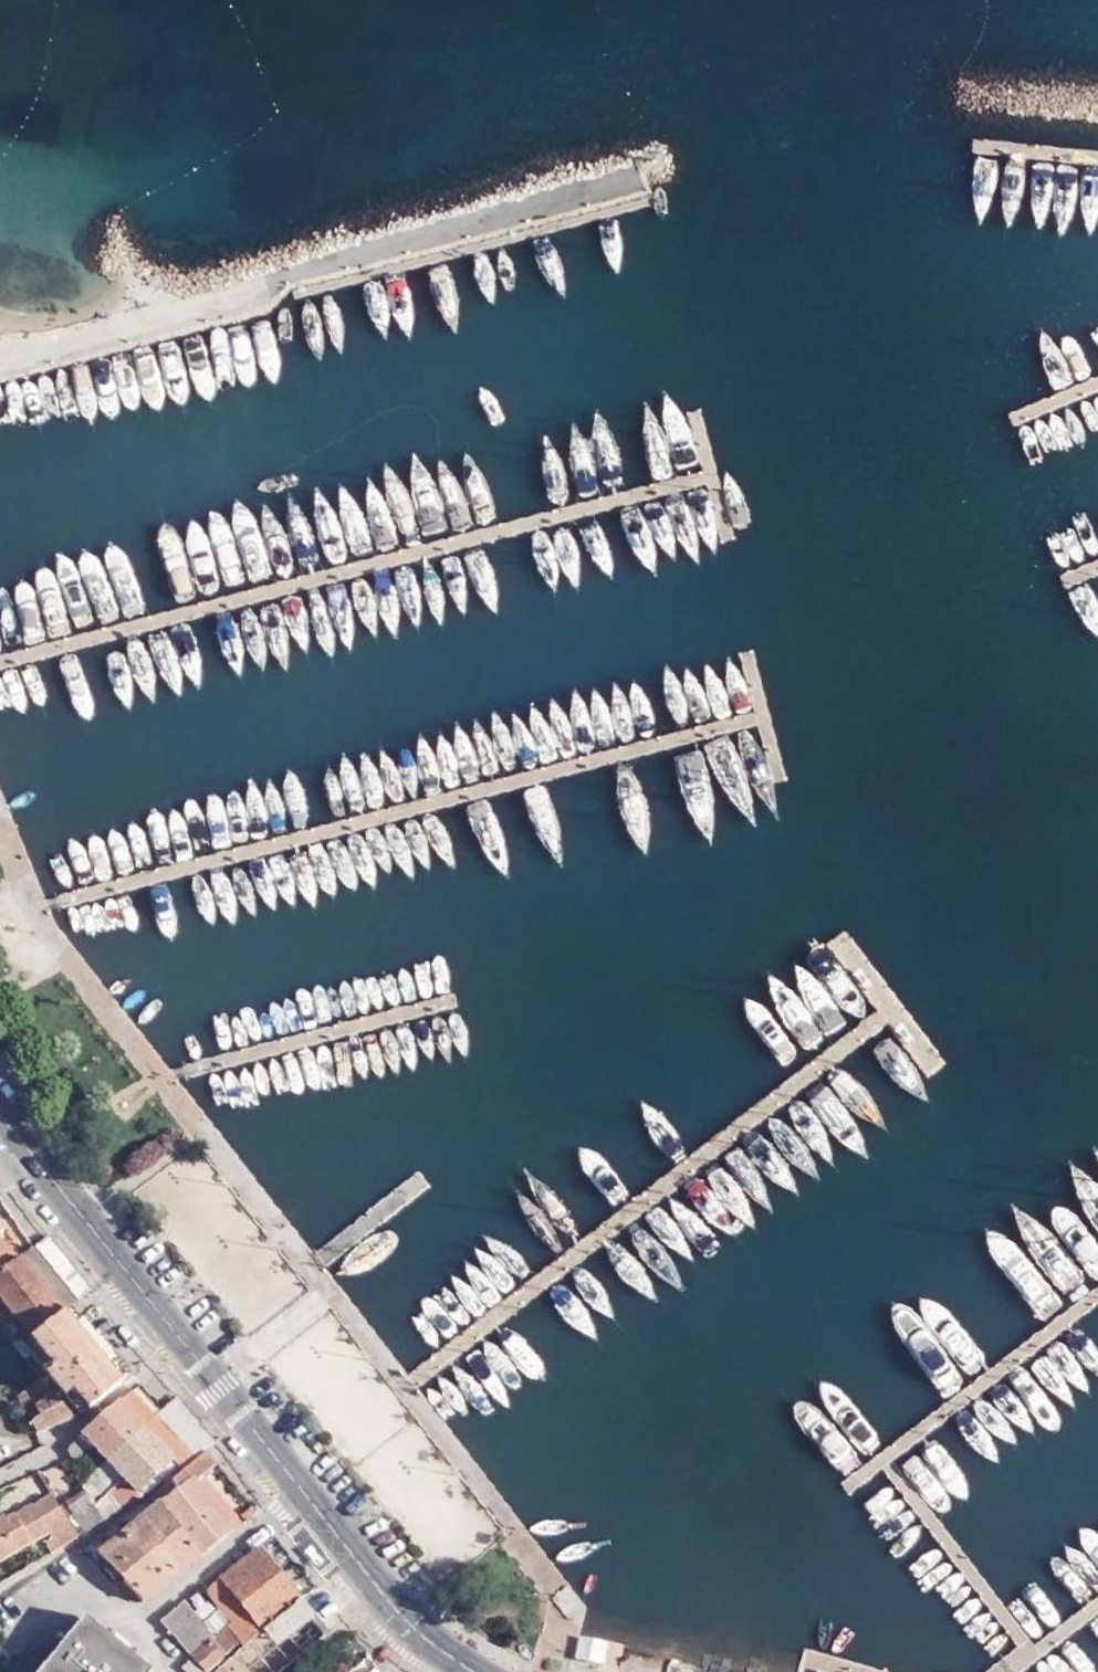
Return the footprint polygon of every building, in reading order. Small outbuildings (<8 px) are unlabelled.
[(11,1243),(0,1229),(0,1251),(11,1243)] [(25,1231),(11,1243),(39,1276),(52,1266),(25,1231)] [(11,1243),(0,1251),(0,1307),(39,1276),(11,1243)] [(52,1266),(39,1276),(52,1294),(55,1297),(69,1286),(52,1266)] [(39,1276),(0,1307),(0,1321),(8,1331),(18,1323),(20,1325),(55,1297),(52,1294),(39,1276)] [(86,1332),(55,1297),(20,1325),(16,1327),(48,1365),(81,1407),(117,1380),(122,1373),(86,1332)] [(122,1373),(131,1365),(95,1324),(86,1332),(122,1373)] [(34,1417),(66,1401),(34,1362),(13,1380),(19,1391),(30,1382),(34,1388),(30,1391),(37,1400),(27,1406),(33,1417),(34,1417)] [(30,1382),(19,1391),(27,1406),(37,1400),(30,1391),(34,1388),(30,1382)] [(184,1428),(155,1393),(151,1397),(180,1431),(184,1428)] [(180,1431),(151,1397),(135,1410),(103,1441),(96,1447),(87,1455),(81,1459),(77,1464),(82,1471),(102,1501),(144,1471),(157,1460),(154,1457),(180,1431)] [(84,1433),(96,1447),(135,1410),(123,1397),(84,1433)] [(154,1457),(157,1460),(162,1465),(182,1447),(194,1438),(184,1428),(180,1431),(154,1457)] [(211,1445),(201,1433),(194,1438),(182,1447),(162,1465),(169,1473),(186,1459),(193,1454),(196,1457),(211,1445)] [(83,1449),(77,1454),(81,1459),(87,1455),(83,1449)] [(207,1470),(196,1457),(193,1454),(186,1459),(200,1475),(207,1470)] [(186,1459),(169,1473),(153,1485),(196,1538),(229,1511),(204,1480),(200,1475),(186,1459)] [(102,1501),(82,1471),(61,1486),(82,1515),(102,1501)] [(45,1475),(1,1500),(0,1497),(0,1542),(29,1526),(30,1529),(40,1524),(49,1537),(55,1534),(75,1520),(54,1488),(45,1475)] [(235,1507),(211,1475),(204,1480),(229,1511),(235,1507)] [(196,1538),(153,1485),(138,1498),(139,1500),(96,1535),(107,1549),(102,1554),(112,1566),(118,1560),(139,1584),(196,1538)] [(251,1494),(246,1489),(239,1494),(244,1500),(251,1494)] [(256,1530),(215,1561),(200,1572),(226,1604),(208,1618),(183,1586),(159,1605),(198,1654),(252,1608),(257,1614),(297,1582),(256,1530)] [(297,1582),(257,1614),(202,1660),(187,1671),(253,1671),(323,1616),(297,1582)] [(58,1671),(132,1671),(142,1660),(116,1639),(125,1628),(111,1617),(102,1627),(75,1604),(35,1653),(58,1671)] [(371,1647),(357,1658),(368,1671),(379,1671),(385,1667),(371,1647)] [(357,1658),(339,1671),(368,1671),(357,1658)]
